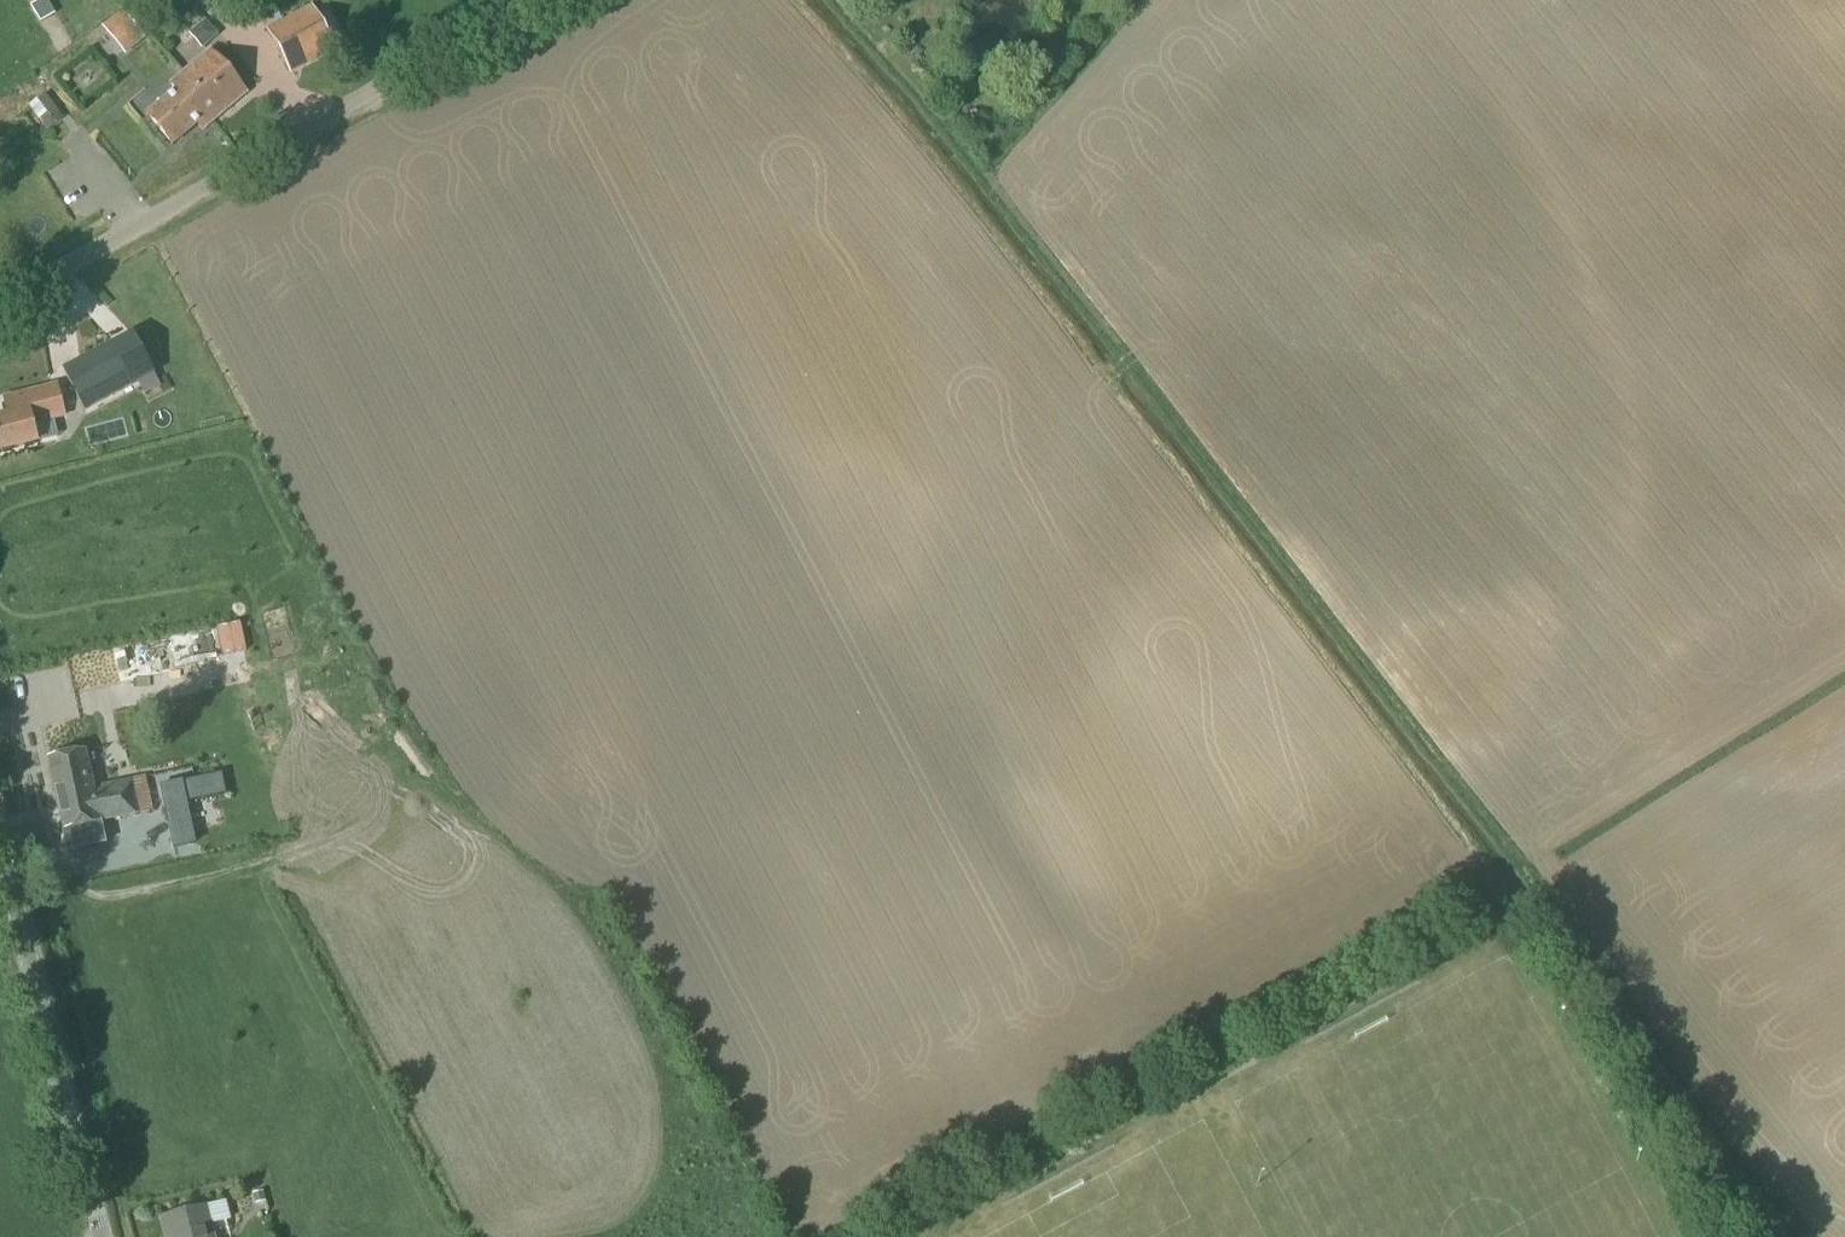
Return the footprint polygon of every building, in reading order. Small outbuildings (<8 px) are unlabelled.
[(54,15),(45,0),(42,0),(30,6),(40,23),(54,15)] [(290,73),(336,50),(313,5),(267,28),(290,73)] [(123,53),(144,36),(121,10),(101,27),(123,53)] [(247,93),(210,50),(170,84),(175,91),(146,116),(171,145),(196,124),(202,131),(247,93)] [(44,127),(62,114),(46,93),(28,106),(32,113),(43,126),(44,127)] [(160,387),(155,376),(155,375),(133,332),(62,370),(84,413),(139,384),(145,395),(160,387)] [(0,418),(0,451),(36,442),(36,441),(57,436),(53,419),(63,416),(56,386),(4,400),(8,416),(0,418)] [(93,787),(85,752),(48,760),(63,829),(62,829),(67,853),(105,844),(104,837),(120,833),(118,820),(140,815),(139,810),(153,807),(148,778),(133,782),(133,779),(93,787)] [(224,794),(219,772),(153,786),(165,848),(187,843),(179,803),(224,794)] [(206,1207),(159,1219),(164,1236),(214,1236),(206,1207)]
